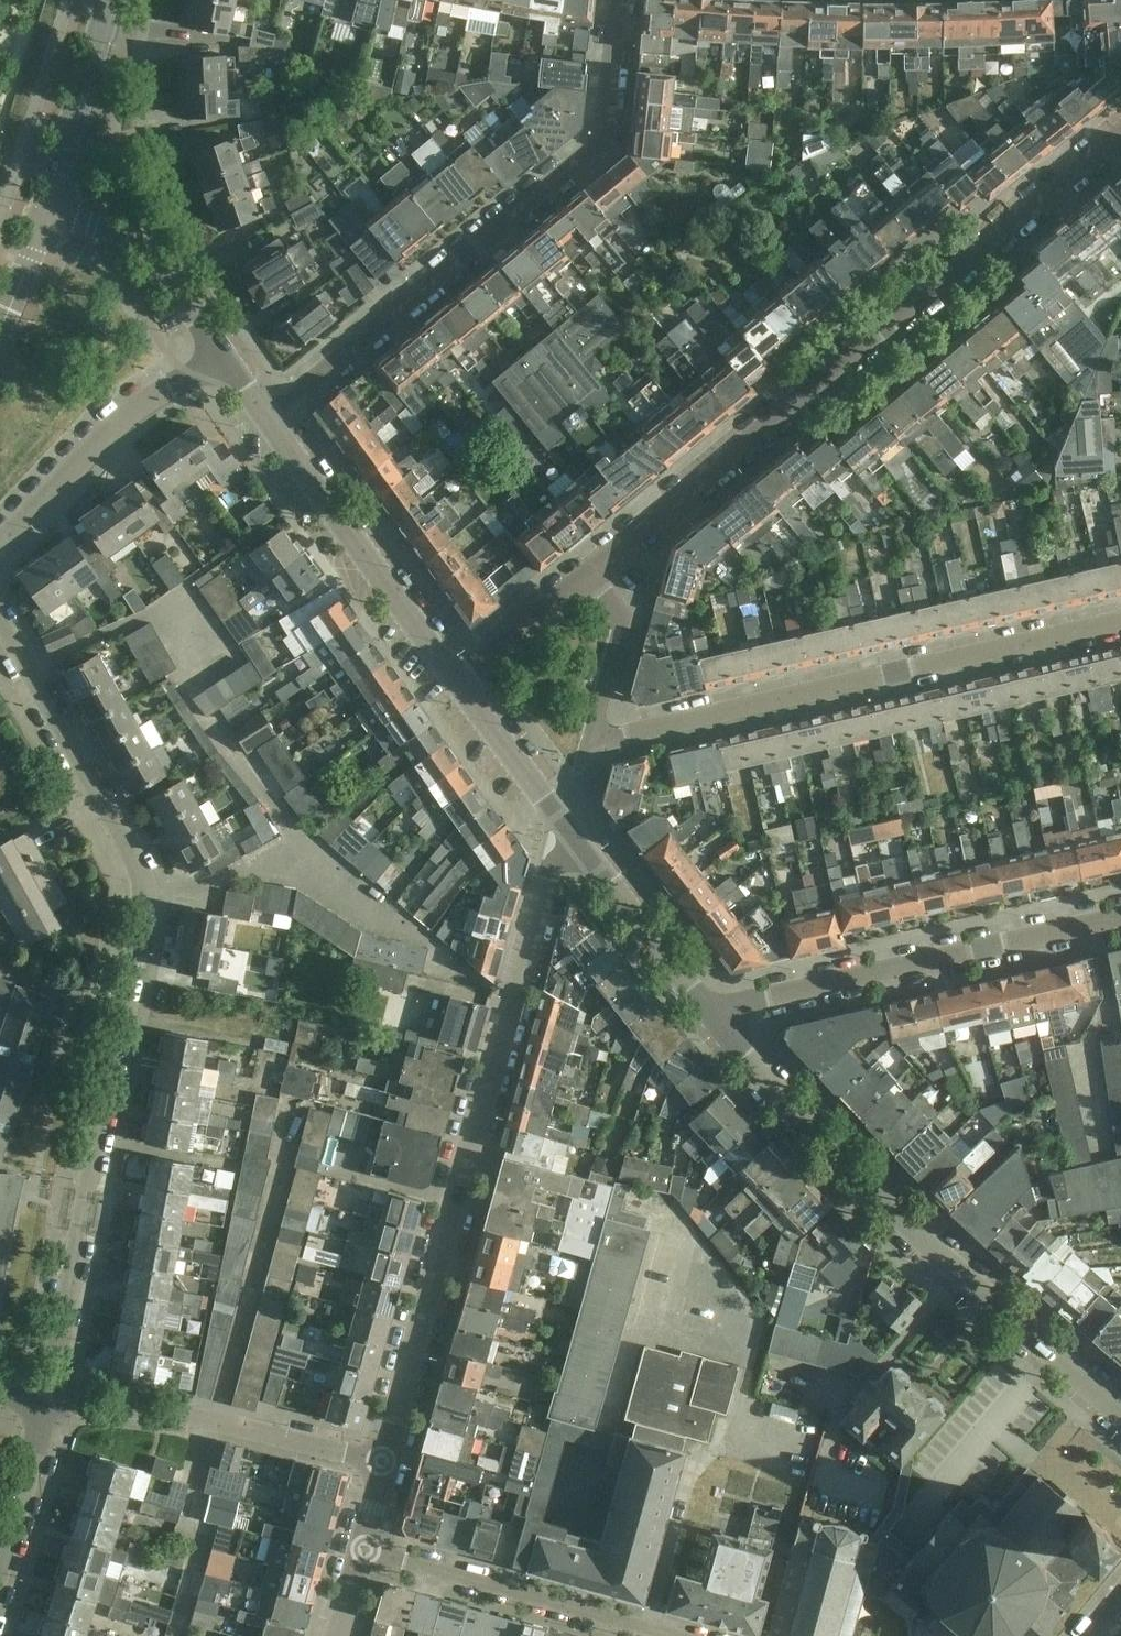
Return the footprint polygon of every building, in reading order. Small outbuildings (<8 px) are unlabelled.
[(216,0),(190,0),(188,9),(192,10),(189,25),(210,29),(251,38),(250,47),(272,48),(275,37),(276,34),(253,28),(254,26),(231,21),(235,4),(216,0)] [(321,18),(373,31),(379,0),(325,0),(321,18)] [(373,31),(387,35),(389,24),(405,28),(411,0),(379,0),(373,31)] [(405,28),(399,54),(406,56),(408,46),(412,47),(415,35),(416,35),(419,21),(421,22),(426,0),(411,0),(405,28)] [(440,0),(436,23),(448,25),(450,16),(465,18),(468,0),(440,0)] [(465,18),(467,19),(465,30),(495,35),(495,34),(498,21),(499,11),(497,11),(499,0),(468,0),(465,18)] [(497,11),(499,11),(527,17),(529,0),(499,0),(497,11)] [(527,17),(545,20),(542,44),(546,45),(546,49),(543,49),(542,58),(554,59),(557,22),(559,0),(529,0),(527,17)] [(575,28),(572,49),(586,50),(592,0),(559,0),(557,22),(576,25),(575,28)] [(644,11),(643,11),(643,13),(644,13),(642,29),(642,31),(641,31),(642,32),(641,33),(642,33),(638,66),(668,69),(671,37),(668,37),(672,0),(645,0),(644,11)] [(668,37),(671,37),(686,38),(685,45),(688,45),(685,78),(691,78),(699,0),(672,0),(668,37)] [(691,78),(695,79),(697,60),(706,61),(707,47),(709,47),(709,40),(724,42),(727,0),(699,0),(691,78)] [(734,0),(727,0),(724,42),(720,77),(731,78),(732,63),(733,63),(734,50),(737,50),(737,41),(750,42),(753,1),(734,0)] [(1052,15),(1051,0),(1040,0),(1034,0),(1024,1),(1027,74),(1039,69),(1038,51),(1054,50),(1054,39),(1052,15)] [(1078,27),(1083,27),(1120,24),(1120,0),(1051,0),(1052,15),(1077,14),(1078,27)] [(781,3),(753,1),(750,42),(751,42),(749,79),(760,80),(761,65),(762,65),(762,52),(765,52),(765,44),(779,45),(781,3)] [(1027,74),(1024,1),(1012,1),(996,2),(998,53),(1013,53),(1014,79),(1027,74)] [(998,53),(996,2),(980,3),(968,3),(970,77),(970,81),(981,81),(981,69),(984,69),(984,54),(998,53)] [(807,3),(781,3),(779,45),(776,89),(788,90),(790,71),(792,71),(794,45),(806,46),(807,3)] [(834,4),(807,3),(806,46),(806,48),(821,48),(820,58),(825,59),(824,80),(833,81),(834,4)] [(970,77),(968,3),(941,4),(941,45),(943,45),(943,56),(958,56),(958,70),(962,69),(962,77),(970,77)] [(861,5),(834,4),(833,81),(833,99),(844,99),(845,58),(847,58),(847,48),(861,48),(861,47),(861,5)] [(887,79),(886,4),(861,5),(861,47),(877,47),(877,62),(878,62),(878,79),(887,79)] [(915,82),(915,4),(886,4),(887,79),(891,79),(890,53),(904,52),(904,70),(906,70),(906,82),(915,82)] [(941,45),(941,4),(915,4),(915,82),(928,82),(928,45),(941,45)] [(509,23),(498,21),(495,34),(506,36),(509,23)] [(1083,27),(1084,40),(1091,40),(1091,53),(1091,54),(1120,52),(1120,24),(1083,27)] [(274,60),(281,62),(287,40),(275,37),(272,48),(274,60)] [(1066,55),(1065,39),(1054,39),(1054,50),(1055,50),(1055,56),(1066,55)] [(250,47),(238,46),(239,61),(274,60),(272,48),(250,47)] [(1091,54),(1091,53),(1085,54),(1086,67),(1095,66),(1095,75),(1090,79),(1082,76),(1081,77),(1074,68),(1078,65),(1078,55),(1066,55),(1055,56),(1055,63),(1064,74),(1095,112),(1095,111),(1095,112),(1097,111),(1096,110),(1100,107),(1119,92),(1119,91),(1120,90),(1120,52),(1091,54)] [(235,56),(204,58),(182,59),(183,86),(224,84),(224,69),(235,68),(235,56)] [(524,69),(539,71),(538,86),(552,87),(583,90),(585,62),(564,60),(554,59),(542,58),(525,56),(524,69)] [(457,72),(453,87),(457,87),(468,85),(466,75),(457,72)] [(635,90),(634,100),(718,110),(720,99),(696,96),(697,95),(670,92),(672,76),(638,73),(636,90),(635,90)] [(1095,112),(1064,74),(1042,91),(1073,130),(1075,129),(1074,129),(1080,124),(1081,123),(1081,120),(1084,120),(1091,115),(1091,112),(1094,112),(1095,112)] [(362,81),(357,105),(390,99),(392,88),(362,81)] [(488,81),(468,85),(457,87),(462,93),(463,92),(475,107),(496,90),(488,81)] [(489,81),(488,81),(496,90),(502,98),(519,84),(489,81)] [(225,101),(224,84),(183,86),(185,116),(238,113),(238,100),(225,101)] [(1008,98),(998,85),(989,89),(1001,104),(997,107),(1013,127),(1004,134),(1030,165),(1032,163),(1031,163),(1032,161),(1035,162),(1040,158),(1040,154),(1042,154),(1043,153),(1049,148),(1025,118),(1026,117),(1009,97),(1008,98)] [(1038,107),(1026,117),(1025,118),(1049,148),(1050,147),(1051,148),(1073,130),(1042,91),(1036,85),(1026,93),(1038,107)] [(583,90),(552,87),(529,106),(532,110),(519,120),(546,154),(579,127),(583,90)] [(1004,134),(972,95),(945,105),(956,120),(959,123),(969,115),(984,134),(987,132),(990,136),(979,145),(978,146),(1007,181),(1008,183),(1009,182),(1009,181),(1009,179),(1013,180),(1018,175),(1019,171),(1021,172),(1030,165),(1004,134)] [(718,110),(634,100),(633,110),(631,128),(691,135),(691,133),(693,117),(717,120),(718,110)] [(261,107),(264,120),(287,116),(285,103),(261,107)] [(956,120),(945,105),(935,109),(948,126),(956,120)] [(878,112),(865,111),(864,126),(876,128),(878,112)] [(484,118),(493,130),(492,131),(525,171),(546,154),(519,120),(514,114),(502,123),(493,112),(484,118)] [(290,128),(287,116),(264,120),(266,132),(290,128)] [(493,130),(484,118),(476,125),(494,148),(482,158),(497,176),(506,187),(525,171),(492,131),(493,130)] [(691,135),(631,128),(628,154),(660,158),(669,159),(671,144),(676,145),(677,142),(713,147),(714,136),(691,133),(691,135)] [(495,178),(497,176),(482,158),(468,141),(457,149),(454,145),(451,148),(448,144),(449,144),(449,141),(441,131),(432,138),(477,193),(485,186),(488,187),(495,181),(495,178)] [(802,134),(802,160),(807,158),(831,149),(831,134),(802,134)] [(255,145),(251,135),(240,139),(240,137),(195,153),(203,177),(241,164),(237,151),(255,145)] [(979,145),(972,137),(951,155),(980,192),(981,192),(988,200),(1000,190),(1000,186),(1007,181),(978,146),(979,145)] [(477,193),(432,138),(424,144),(432,155),(434,155),(435,155),(438,158),(434,161),(437,165),(426,173),(456,211),(459,208),(462,208),(469,203),(469,200),(477,193)] [(951,155),(940,140),(928,149),(936,159),(925,168),(929,172),(952,201),(959,210),(980,192),(951,155)] [(807,158),(812,165),(823,177),(831,171),(826,165),(845,158),(837,147),(831,149),(807,158)] [(660,158),(628,154),(604,174),(622,196),(624,195),(627,192),(639,207),(654,195),(641,180),(663,162),(660,158)] [(886,162),(878,154),(869,162),(876,170),(873,173),(894,200),(884,207),(910,237),(910,236),(909,235),(910,234),(913,234),(932,218),(905,186),(890,168),(886,162)] [(807,158),(802,160),(780,168),(787,177),(807,170),(806,168),(812,165),(807,158)] [(676,159),(674,170),(693,172),(694,162),(676,159)] [(911,175),(899,160),(890,168),(905,186),(932,218),(952,201),(929,172),(928,173),(922,166),(911,175)] [(400,162),(391,170),(438,229),(455,215),(453,213),(456,211),(426,173),(416,181),(412,177),(409,180),(406,176),(407,176),(408,171),(400,162)] [(241,164),(203,177),(200,178),(209,204),(212,203),(249,189),(268,183),(264,170),(246,177),(241,164)] [(438,229),(391,170),(381,178),(388,187),(393,188),(394,187),(396,189),(392,192),(396,197),(386,205),(416,243),(420,241),(421,242),(438,229)] [(622,196),(604,174),(583,191),(616,233),(617,232),(640,260),(650,252),(641,240),(642,239),(635,232),(637,231),(627,220),(620,212),(631,203),(624,195),(622,196)] [(847,185),(853,192),(843,200),(887,256),(889,255),(888,254),(889,253),(892,252),(910,237),(884,207),(858,175),(847,185)] [(1100,193),(1120,218),(1120,176),(1100,193)] [(718,200),(708,208),(714,215),(746,190),(740,183),(730,190),(727,186),(724,184),(719,184),(716,185),(714,188),(713,192),(715,196),(718,200)] [(254,201),(249,189),(212,203),(220,228),(267,212),(266,211),(277,207),(273,195),(254,201)] [(288,200),(294,213),(316,201),(307,190),(288,200)] [(616,233),(583,191),(562,209),(604,261),(604,260),(614,272),(626,263),(607,240),(616,233)] [(1079,210),(1109,246),(1119,237),(1120,240),(1120,218),(1100,193),(1100,192),(1092,199),(1079,210)] [(350,201),(396,261),(396,262),(404,255),(405,256),(414,248),(413,246),(416,243),(386,205),(376,213),(373,208),(369,211),(367,209),(369,207),(368,203),(361,193),(350,201)] [(887,256),(843,200),(830,210),(845,228),(847,226),(855,236),(854,238),(850,234),(841,242),(838,238),(836,239),(856,263),(865,274),(887,256)] [(324,212),(316,201),(294,213),(299,224),(324,212)] [(396,261),(350,201),(329,217),(339,230),(362,259),(376,278),(396,261)] [(604,261),(562,209),(541,226),(567,258),(571,262),(580,254),(593,270),(604,261)] [(1109,246),(1079,210),(1064,223),(1064,222),(1054,230),(1056,233),(1100,286),(1100,285),(1111,276),(1096,257),(1109,246)] [(816,256),(844,291),(865,274),(856,263),(836,239),(821,219),(808,229),(823,247),(814,254),(816,256)] [(567,258),(541,226),(519,244),(565,299),(567,298),(571,295),(568,291),(570,289),(562,279),(564,277),(556,267),(567,258)] [(362,259),(339,230),(327,239),(339,258),(333,262),(340,273),(342,272),(362,259)] [(1100,286),(1056,233),(1048,239),(1044,239),(1031,250),(1038,258),(1056,281),(1069,271),(1093,300),(1105,291),(1100,285),(1100,286)] [(261,251),(256,254),(237,266),(243,276),(241,277),(247,288),(307,251),(300,240),(285,249),(278,238),(260,249),(261,251)] [(565,299),(519,244),(498,262),(554,331),(577,311),(567,298),(565,299)] [(804,265),(790,247),(780,255),(825,307),(844,291),(816,256),(804,265)] [(313,260),(307,251),(247,288),(254,299),(257,297),(263,306),(287,291),(288,291),(305,281),(298,269),(313,260)] [(825,307),(780,255),(771,263),(775,269),(765,277),(778,293),(804,324),(825,307)] [(1056,281),(1038,258),(1015,277),(1022,285),(1093,373),(1095,368),(1097,364),(1107,341),(1056,281)] [(379,282),(376,278),(362,259),(342,272),(359,298),(379,282)] [(554,331),(498,262),(477,279),(505,311),(515,302),(528,318),(527,319),(544,339),(554,331)] [(623,282),(631,293),(643,284),(634,273),(623,282)] [(778,293),(765,277),(752,288),(751,287),(743,294),(757,311),(783,341),(804,324),(778,293)] [(505,311),(477,279),(457,295),(483,326),(493,318),(508,335),(518,326),(505,311)] [(1093,373),(1022,285),(1001,303),(1039,350),(1081,400),(1093,373)] [(325,291),(318,297),(317,296),(280,324),(283,328),(281,342),(296,344),(298,347),(311,337),(312,337),(335,319),(324,305),(331,299),(325,291)] [(732,302),(723,291),(718,296),(716,293),(712,297),(722,309),(737,328),(744,336),(762,358),(769,352),(783,341),(757,311),(746,320),(741,313),(739,314),(730,304),(732,302)] [(626,328),(598,293),(577,311),(554,331),(583,364),(626,328)] [(491,336),(483,326),(457,295),(436,312),(478,362),(480,360),(488,354),(480,345),(491,336)] [(695,303),(691,297),(682,305),(695,321),(695,322),(726,359),(725,360),(748,384),(769,366),(762,358),(744,336),(737,328),(729,335),(708,311),(706,313),(697,301),(695,303)] [(1039,350),(1001,303),(980,320),(1024,373),(1031,381),(1039,375),(1027,361),(1039,350)] [(478,362),(436,312),(415,330),(441,360),(456,378),(468,368),(469,369),(473,366),(477,370),(472,375),(483,389),(492,382),(496,379),(480,360),(478,362)] [(1024,373),(980,320),(958,338),(985,371),(987,370),(988,372),(999,364),(1005,371),(1008,369),(1016,379),(1024,373)] [(441,360),(415,330),(395,346),(418,375),(428,367),(445,388),(456,378),(441,360)] [(583,364),(554,331),(544,339),(496,379),(492,382),(519,415),(528,426),(548,450),(569,432),(599,469),(624,501),(646,483),(646,482),(620,451),(621,451),(593,418),(593,419),(590,415),(611,398),(583,364)] [(670,342),(731,412),(754,393),(754,391),(748,384),(725,360),(717,366),(695,337),(691,340),(684,331),(673,340),(670,342)] [(681,397),(682,397),(710,429),(731,412),(670,342),(673,340),(669,335),(656,346),(667,359),(666,360),(690,389),(681,397)] [(1107,341),(1097,364),(1119,362),(1117,335),(1109,335),(1107,341)] [(985,371),(958,338),(938,355),(992,419),(993,418),(1002,411),(976,379),(985,371)] [(418,375),(395,346),(374,364),(394,388),(410,407),(426,427),(436,418),(408,383),(418,375)] [(992,419),(938,355),(918,372),(944,404),(952,398),(976,425),(980,430),(994,419),(993,418),(992,419)] [(394,388),(374,364),(363,372),(317,410),(316,415),(322,423),(322,422),(333,437),(363,412),(353,399),(361,393),(360,392),(373,382),(384,396),(394,388)] [(1104,478),(1102,447),(1100,419),(1098,394),(1097,368),(1095,368),(1093,373),(1081,400),(1070,427),(1058,455),(1054,465),(1055,478),(1055,489),(1088,482),(1104,478)] [(677,434),(633,382),(628,375),(625,371),(612,382),(648,426),(639,433),(666,466),(688,448),(677,434)] [(646,372),(633,382),(677,434),(688,448),(710,429),(682,397),(673,405),(646,372)] [(957,465),(965,474),(978,463),(935,412),(944,404),(918,372),(896,390),(905,402),(957,465)] [(410,407),(394,388),(384,396),(391,406),(371,422),(363,412),(333,437),(348,458),(390,423),(400,415),(410,407)] [(905,402),(896,390),(873,409),(904,446),(913,439),(944,475),(957,465),(905,402)] [(410,407),(400,415),(415,435),(426,427),(410,407)] [(904,446),(873,409),(853,425),(883,463),(905,488),(907,486),(909,479),(904,473),(906,472),(899,465),(912,454),(904,446)] [(517,417),(513,413),(496,427),(500,431),(505,426),(517,417)] [(519,415),(517,417),(505,426),(514,438),(528,426),(519,415)] [(1115,446),(1114,418),(1100,419),(1102,447),(1113,447),(1115,446)] [(399,433),(390,423),(348,458),(352,463),(352,462),(353,464),(354,463),(354,464),(354,467),(359,473),(362,474),(363,475),(362,476),(363,477),(362,477),(363,479),(390,456),(393,454),(385,444),(399,433)] [(1070,427),(1066,423),(1046,439),(1057,454),(1058,455),(1070,427)] [(883,463),(853,425),(832,442),(854,470),(884,506),(892,499),(876,480),(873,479),(872,481),(870,478),(875,474),(873,472),(883,463)] [(207,444),(194,426),(169,443),(195,479),(210,468),(223,486),(242,472),(222,444),(219,446),(218,443),(209,442),(207,444)] [(446,442),(453,452),(470,438),(462,429),(446,442)] [(630,443),(621,451),(620,451),(646,482),(658,473),(666,466),(639,433),(636,429),(625,437),(630,443)] [(823,436),(820,438),(803,452),(822,477),(834,491),(859,520),(868,512),(852,494),(841,481),(854,470),(832,442),(827,436),(823,436)] [(470,438),(453,452),(451,454),(458,464),(478,448),(470,438)] [(195,479),(169,443),(144,461),(162,486),(152,493),(172,521),(187,512),(174,494),(195,479)] [(794,445),(774,462),(799,493),(813,509),(834,491),(822,477),(803,452),(798,446),(794,445)] [(487,459),(478,448),(458,464),(468,476),(470,474),(469,473),(487,459)] [(1019,467),(1005,479),(1021,497),(1043,478),(1020,452),(1012,458),(1019,467)] [(1058,455),(1057,454),(1044,464),(1055,478),(1054,465),(1058,455)] [(398,466),(390,456),(363,479),(377,497),(411,469),(404,461),(398,466)] [(495,469),(487,459),(469,473),(470,474),(478,483),(495,469)] [(581,473),(571,461),(563,468),(566,472),(605,517),(612,511),(612,510),(624,501),(599,469),(588,478),(583,472),(581,473)] [(427,473),(419,462),(411,469),(377,497),(392,518),(420,495),(412,485),(427,473)] [(799,493),(774,462),(752,480),(783,516),(793,528),(802,520),(788,502),(799,493)] [(605,517),(566,472),(547,487),(554,496),(553,497),(584,534),(591,528),(591,527),(604,517),(605,517)] [(783,516),(752,480),(730,498),(771,547),(785,564),(794,557),(769,528),(783,516)] [(471,502),(481,496),(472,482),(462,488),(471,502)] [(131,483),(107,500),(133,537),(157,520),(166,532),(175,526),(172,521),(152,493),(147,486),(138,492),(131,483)] [(1064,503),(1061,489),(1052,491),(1055,505),(1064,503)] [(532,514),(515,493),(507,500),(521,517),(506,529),(525,554),(539,571),(562,552),(532,514)] [(452,507),(445,497),(430,509),(420,495),(392,518),(409,542),(452,507)] [(584,534),(553,497),(532,514),(562,552),(584,534)] [(771,547),(730,498),(707,516),(731,543),(738,552),(754,539),(758,544),(757,545),(764,553),(771,547)] [(133,537),(107,500),(82,518),(88,527),(79,534),(85,542),(109,573),(118,566),(110,554),(133,537)] [(273,516),(263,503),(244,517),(254,530),(273,516)] [(460,517),(452,507),(409,542),(425,564),(453,540),(445,528),(460,517)] [(506,529),(489,509),(479,517),(496,537),(506,529)] [(731,543),(707,516),(690,531),(715,561),(718,559),(722,555),(720,552),(731,543)] [(802,520),(793,528),(794,529),(799,535),(807,545),(821,542),(808,527),(803,521),(802,520)] [(525,554),(506,529),(496,537),(512,557),(517,552),(535,574),(539,571),(525,554)] [(259,585),(268,578),(300,554),(282,530),(243,558),(243,563),(259,585)] [(715,561),(690,531),(671,546),(718,577),(736,588),(742,587),(718,559),(715,561)] [(1022,564),(1016,538),(1008,540),(1025,615),(1051,610),(1044,581),(1031,584),(1026,563),(1022,564)] [(70,540),(46,557),(72,593),(95,577),(104,589),(115,581),(109,573),(85,542),(76,548),(70,540)] [(468,560),(453,540),(425,564),(440,584),(468,560)] [(840,540),(833,542),(836,551),(843,549),(840,540)] [(1025,615),(1008,540),(999,542),(1001,555),(1000,555),(1008,589),(992,592),(999,621),(1025,615)] [(1063,543),(1054,545),(1057,560),(1066,558),(1063,543)] [(1117,545),(1106,547),(1110,566),(1097,569),(1103,598),(1120,594),(1120,561),(1117,545)] [(718,577),(671,546),(658,594),(685,602),(685,603),(698,598),(703,577),(716,579),(718,577)] [(965,578),(978,574),(972,549),(959,552),(965,578)] [(517,552),(512,557),(505,563),(514,575),(491,594),(483,582),(455,605),(471,627),(511,594),(515,590),(535,574),(517,552)] [(319,579),(300,554),(268,578),(286,603),(319,579)] [(185,579),(168,556),(154,566),(171,590),(185,579)] [(72,593),(46,557),(20,575),(27,584),(18,590),(46,630),(56,622),(48,611),(72,593)] [(480,567),(473,557),(468,560),(440,584),(455,605),(483,582),(475,571),(480,567)] [(966,592),(958,559),(945,562),(954,601),(941,604),(948,633),(974,627),(966,592)] [(763,581),(765,590),(790,584),(785,566),(763,581)] [(1079,567),(1069,569),(1077,604),(1103,598),(1097,569),(1080,572),(1079,567)] [(1077,604),(1069,569),(1060,571),(1061,577),(1044,581),(1051,610),(1077,604)] [(228,584),(221,573),(199,589),(207,600),(228,584)] [(918,585),(916,573),(908,575),(923,639),(948,633),(941,604),(930,606),(924,584),(918,585)] [(903,612),(890,615),(878,618),(885,648),(923,639),(908,575),(900,577),(902,589),(898,590),(903,612)] [(844,586),(843,583),(835,585),(838,598),(834,599),(840,626),(828,629),(835,659),(860,653),(844,586)] [(865,621),(856,583),(844,586),(860,653),(885,648),(878,618),(865,621)] [(237,595),(228,584),(207,600),(215,611),(237,595)] [(750,603),(746,586),(742,587),(736,588),(736,591),(737,591),(740,605),(750,603)] [(124,596),(136,612),(144,609),(147,606),(134,588),(124,596)] [(974,590),(966,592),(974,627),(999,621),(992,592),(975,596),(974,590)] [(737,591),(736,591),(727,593),(730,607),(740,605),(737,591)] [(658,594),(654,609),(672,615),(689,620),(685,603),(685,602),(658,594)] [(244,606),(237,595),(215,611),(223,622),(244,606)] [(358,618),(343,597),(321,613),(313,601),(278,623),(288,638),(295,634),(306,653),(315,647),(315,648),(326,641),(358,618)] [(252,617),(244,606),(223,622),(231,632),(252,617)] [(654,609),(648,631),(640,660),(630,697),(638,704),(679,695),(671,653),(668,638),(665,639),(672,615),(654,609)] [(762,644),(756,615),(743,618),(748,641),(750,640),(758,677),(784,671),(777,640),(762,644)] [(87,616),(69,628),(69,626),(68,627),(74,639),(96,629),(87,616)] [(260,628),(252,617),(231,632),(238,643),(260,628)] [(372,639),(358,618),(326,641),(315,648),(315,647),(306,653),(307,654),(304,657),(311,668),(297,678),(276,691),(282,701),(320,676),(329,670),(372,639)] [(151,622),(125,637),(132,649),(158,634),(151,622)] [(702,637),(699,624),(690,626),(697,654),(698,654),(706,689),(732,683),(725,652),(710,656),(706,636),(702,637)] [(74,639),(68,627),(43,637),(50,649),(74,639)] [(811,627),(801,629),(809,665),(835,659),(828,629),(812,633),(811,627)] [(809,665),(801,629),(792,631),(793,637),(777,640),(784,671),(809,665)] [(164,645),(158,634),(132,649),(137,660),(164,645)] [(685,657),(681,635),(668,638),(671,653),(679,695),(706,689),(698,654),(697,654),(685,657)] [(387,660),(372,639),(329,670),(337,683),(331,688),(337,696),(345,690),(387,660)] [(750,640),(748,641),(741,642),(742,648),(725,652),(732,683),(758,677),(750,640)] [(169,655),(164,645),(137,660),(143,670),(169,655)] [(1116,649),(1091,655),(1104,712),(1111,710),(1109,699),(1111,698),(1107,684),(1120,681),(1120,672),(1116,649)] [(63,673),(77,698),(112,678),(98,654),(63,673)] [(177,668),(169,655),(143,670),(150,683),(177,668)] [(1104,712),(1091,655),(1064,661),(1071,692),(1088,689),(1091,703),(1092,703),(1095,714),(1104,712)] [(402,680),(387,660),(345,690),(351,699),(362,691),(370,703),(402,680)] [(1071,692),(1064,661),(1039,666),(1047,698),(1071,692)] [(262,681),(250,662),(238,669),(251,688),(262,681)] [(1047,698),(1039,666),(1014,672),(1021,704),(1047,698)] [(251,688),(238,669),(226,677),(239,696),(243,693),(251,688)] [(1021,704),(1014,672),(987,678),(994,710),(1021,704)] [(239,696),(226,677),(215,684),(228,703),(239,696)] [(126,703),(112,678),(77,698),(91,722),(126,703)] [(180,695),(168,678),(160,683),(172,701),(180,695)] [(994,710),(987,678),(962,684),(969,715),(981,713),(983,725),(985,724),(989,743),(1000,741),(996,724),(993,710),(994,710)] [(417,701),(402,680),(370,703),(356,712),(363,722),(371,734),(373,732),(417,701)] [(228,703),(215,684),(204,691),(217,710),(220,708),(228,703)] [(969,715),(962,684),(936,690),(943,721),(969,715)] [(936,690),(909,696),(898,699),(905,730),(912,757),(923,755),(916,727),(929,724),(932,735),(936,734),(940,747),(948,745),(948,744),(946,733),(945,733),(943,721),(936,690)] [(217,710),(204,691),(192,699),(207,716),(217,710)] [(243,693),(239,696),(228,703),(220,708),(228,720),(250,705),(243,693)] [(905,730),(898,699),(873,704),(886,765),(885,765),(887,775),(897,772),(891,746),(895,745),(892,733),(905,730)] [(431,722),(417,701),(373,732),(388,753),(431,722)] [(139,726),(126,703),(91,722),(104,746),(139,726)] [(886,765),(873,704),(846,711),(853,742),(869,738),(873,751),(874,751),(878,767),(885,765),(886,765)] [(199,723),(187,706),(179,712),(190,728),(199,723)] [(1048,707),(1038,709),(1041,722),(1050,719),(1048,707)] [(853,742),(846,711),(822,716),(829,747),(834,771),(846,768),(841,744),(853,742)] [(274,729),(263,713),(233,732),(244,749),(274,729)] [(829,747),(822,716),(796,722),(803,753),(829,747)] [(1058,718),(1049,720),(1053,736),(1062,733),(1058,718)] [(445,742),(431,722),(388,753),(377,761),(386,772),(407,756),(413,764),(445,742)] [(803,753),(796,722),(769,728),(781,784),(783,796),(791,794),(789,782),(792,781),(790,769),(792,769),(789,756),(803,753)] [(1009,739),(1005,722),(996,724),(1000,741),(1009,739)] [(215,746),(199,723),(190,728),(206,752),(215,746)] [(152,749),(139,726),(104,746),(117,769),(152,750),(152,749)] [(781,784),(769,728),(744,734),(751,765),(763,762),(766,774),(771,773),(773,786),(781,784)] [(751,765),(744,734),(718,740),(724,771),(751,765)] [(255,750),(263,761),(285,747),(277,736),(255,750)] [(726,776),(724,771),(718,740),(690,746),(705,811),(706,811),(722,815),(717,794),(713,795),(710,780),(726,776)] [(460,762),(445,742),(413,764),(414,766),(388,785),(396,795),(409,785),(415,793),(460,762)] [(960,758),(957,742),(948,744),(948,745),(952,761),(960,758)] [(161,744),(152,749),(152,750),(117,769),(131,793),(174,769),(161,744)] [(705,811),(690,746),(665,752),(671,782),(674,795),(675,797),(690,793),(691,799),(693,799),(696,812),(700,809),(705,811)] [(292,758),(285,747),(263,761),(270,773),(292,758)] [(649,767),(646,756),(612,764),(606,784),(655,800),(656,796),(674,795),(671,782),(652,785),(644,783),(649,767)] [(241,779),(223,757),(216,763),(233,784),(241,779)] [(299,769),(292,758),(270,773),(277,783),(299,769)] [(475,783),(460,762),(415,793),(418,797),(412,802),(429,821),(443,805),(475,783)] [(306,780),(299,769),(277,783),(284,794),(302,782),(306,780)] [(367,769),(334,797),(341,805),(373,778),(367,769)] [(183,779),(168,788),(149,798),(163,823),(196,804),(183,779)] [(259,800),(241,779),(233,784),(251,806),(259,800)] [(302,782),(284,794),(283,795),(303,821),(321,807),(302,782)] [(490,804),(475,783),(443,805),(429,821),(420,833),(427,839),(441,823),(449,814),(458,826),(490,804)] [(1060,783),(1033,790),(1036,802),(1063,795),(1060,783)] [(655,800),(606,784),(601,803),(610,814),(633,821),(638,805),(652,810),(655,800)] [(939,797),(922,800),(924,809),(941,806),(939,797)] [(1120,798),(1111,800),(1115,816),(1113,816),(1117,831),(1100,835),(1100,838),(1108,872),(1111,871),(1114,872),(1120,871),(1120,870),(1120,802),(1120,798)] [(897,805),(900,818),(901,818),(925,813),(924,809),(922,800),(921,799),(897,805)] [(307,820),(314,829),(339,810),(332,800),(307,820)] [(209,828),(196,804),(163,823),(176,847),(209,828)] [(504,825),(490,804),(458,826),(444,840),(430,857),(437,863),(453,848),(462,858),(472,846),(504,825)] [(811,809),(813,830),(831,829),(830,808),(811,809)] [(678,826),(658,841),(641,854),(647,863),(658,876),(686,854),(678,843),(696,829),(694,826),(706,817),(706,811),(705,811),(700,809),(696,812),(678,826)] [(342,811),(316,832),(329,843),(350,824),(354,821),(342,811)] [(1079,834),(1075,811),(1066,812),(1070,829),(1068,829),(1079,879),(1108,872),(1100,838),(1087,841),(1085,833),(1079,834)] [(610,814),(639,852),(656,839),(658,841),(678,826),(672,818),(653,816),(638,823),(633,821),(610,814)] [(901,818),(900,818),(875,824),(878,840),(904,834),(901,818)] [(1031,854),(1025,820),(1012,822),(1019,856),(1027,891),(1054,884),(1046,850),(1031,854)] [(506,823),(504,825),(472,846),(462,858),(455,865),(436,887),(422,904),(432,912),(445,894),(446,895),(459,879),(480,857),(493,876),(511,862),(502,848),(516,838),(506,823)] [(370,841),(350,824),(329,843),(352,863),(370,841)] [(878,840),(875,824),(847,831),(851,846),(878,840)] [(223,852),(209,828),(176,847),(189,871),(206,862),(212,873),(242,857),(235,845),(223,852)] [(1079,879),(1068,829),(1043,835),(1046,850),(1054,884),(1079,879)] [(24,946),(38,939),(60,927),(51,910),(67,902),(28,832),(12,841),(11,840),(0,846),(0,887),(7,884),(20,908),(6,916),(24,946)] [(263,845),(257,833),(240,843),(246,854),(263,845)] [(975,866),(969,833),(960,835),(967,868),(975,903),(985,900),(989,902),(997,901),(999,897),(1001,897),(993,862),(975,866)] [(1006,859),(1001,835),(988,838),(993,862),(1001,897),(1027,891),(1019,856),(1006,859)] [(526,851),(516,838),(502,848),(511,862),(493,876),(497,881),(501,888),(507,883),(521,888),(529,860),(524,853),(526,851)] [(717,851),(723,859),(739,847),(733,839),(717,851)] [(393,861),(370,841),(352,863),(375,882),(376,881),(393,861)] [(951,871),(946,845),(934,848),(939,870),(938,871),(945,909),(975,903),(967,868),(951,871)] [(924,874),(918,847),(907,849),(913,879),(921,914),(945,909),(938,871),(924,874)] [(704,877),(686,854),(658,876),(664,884),(675,899),(704,877)] [(455,865),(447,858),(428,880),(436,887),(455,865)] [(882,861),(885,874),(895,920),(921,914),(913,879),(899,882),(893,858),(882,861)] [(403,869),(393,861),(376,881),(386,889),(403,869)] [(869,863),(857,866),(855,866),(856,875),(859,875),(870,926),(895,920),(885,874),(872,877),(869,863)] [(827,867),(835,908),(841,933),(852,930),(855,931),(860,930),(863,927),(870,926),(859,875),(856,875),(844,878),(844,876),(841,877),(838,865),(827,867)] [(757,874),(742,884),(753,899),(768,889),(757,874)] [(815,885),(812,874),(802,876),(804,886),(805,885),(805,888),(804,888),(817,951),(844,946),(841,933),(835,908),(821,912),(815,885)] [(714,891),(704,877),(675,899),(686,913),(692,921),(738,886),(731,878),(714,891)] [(256,881),(254,895),(251,909),(252,909),(265,911),(270,884),(256,881)] [(501,888),(497,881),(492,898),(484,896),(480,911),(512,920),(521,888),(507,883),(501,888)] [(284,886),(270,884),(265,911),(279,914),(284,886)] [(297,889),(284,886),(279,914),(292,916),(297,889)] [(746,896),(738,886),(692,921),(698,929),(699,929),(710,943),(738,922),(728,909),(746,896)] [(817,951),(804,888),(791,891),(797,917),(782,920),(786,940),(790,957),(790,958),(817,951)] [(310,897),(297,889),(292,916),(305,925),(310,897)] [(254,895),(227,890),(222,915),(188,909),(182,939),(221,946),(227,916),(249,921),(252,909),(251,909),(254,895)] [(323,906),(310,897),(305,925),(318,933),(323,906)] [(598,925),(576,897),(568,899),(550,964),(551,965),(569,950),(567,948),(598,925)] [(777,942),(765,945),(755,931),(759,927),(762,931),(773,923),(759,905),(738,922),(710,943),(720,956),(721,959),(729,969),(734,971),(747,968),(750,967),(769,962),(781,959),(777,942)] [(336,914),(323,906),(318,933),(331,941),(336,914)] [(473,934),(505,943),(512,920),(480,911),(471,909),(465,932),(473,934)] [(349,922),(336,914),(331,941),(344,950),(349,922)] [(362,931),(349,922),(344,950),(354,957),(355,956),(362,931)] [(442,938),(449,926),(443,924),(437,934),(442,938)] [(612,942),(598,925),(567,948),(569,950),(551,965),(553,967),(558,962),(563,968),(559,971),(566,980),(567,976),(612,942)] [(375,934),(362,931),(355,956),(370,960),(375,934)] [(389,938),(375,934),(370,960),(384,964),(389,938)] [(505,943),(473,934),(469,947),(465,946),(466,943),(453,939),(450,946),(494,982),(505,943)] [(403,942),(389,938),(384,964),(398,968),(400,955),(403,942)] [(221,946),(182,939),(177,969),(211,976),(208,989),(235,994),(238,980),(216,976),(221,946)] [(790,957),(786,940),(777,942),(781,959),(790,957)] [(428,949),(403,942),(400,955),(425,961),(428,949)] [(625,958),(612,942),(567,976),(566,980),(573,988),(578,984),(585,994),(591,989),(588,986),(625,958)] [(1107,954),(1117,997),(1120,1019),(1120,951),(1107,954)] [(425,961),(400,955),(398,968),(411,971),(421,974),(425,961)] [(398,968),(384,964),(370,960),(355,956),(354,957),(349,978),(405,993),(411,971),(398,968)] [(1051,967),(1062,1013),(1089,1007),(1088,999),(1103,996),(1099,978),(1094,957),(1051,967)] [(641,978),(625,958),(588,986),(591,989),(596,996),(602,992),(610,1002),(641,978)] [(1062,1013),(1051,967),(1024,973),(1036,1022),(1048,1020),(1052,1036),(1067,1033),(1062,1013)] [(1036,1022),(1024,973),(1000,978),(1010,1028),(1036,1022)] [(593,1025),(592,1027),(596,1031),(618,1013),(626,1023),(657,998),(641,978),(610,1002),(595,1018),(593,1025)] [(1010,1028),(1000,978),(974,984),(982,1020),(985,1034),(1010,1028)] [(982,1020),(974,984),(948,990),(956,1026),(982,1020)] [(54,997),(16,985),(0,1034),(0,1164),(54,997)] [(590,1035),(592,1027),(593,1025),(576,1021),(580,1009),(579,1009),(543,989),(537,1012),(574,1031),(590,1035)] [(956,1026),(948,990),(935,993),(943,1029),(956,1026)] [(947,1046),(943,1029),(935,993),(909,999),(921,1051),(947,1046)] [(673,1018),(657,998),(626,1023),(641,1043),(673,1018)] [(487,1006),(460,999),(449,1041),(420,1032),(417,1042),(462,1055),(464,1046),(475,1049),(487,1006)] [(921,1051),(909,999),(883,1005),(890,1036),(908,1054),(921,1051)] [(879,1006),(878,1006),(785,1027),(782,1037),(783,1037),(815,1071),(819,1075),(851,1044),(859,1036),(884,1031),(879,1006)] [(574,1031),(537,1012),(531,1034),(568,1053),(574,1031)] [(689,1038),(673,1018),(641,1043),(637,1046),(634,1052),(637,1054),(629,1066),(620,1093),(628,1096),(637,1071),(651,1053),(658,1062),(689,1038)] [(318,1023),(298,1019),(294,1041),(314,1046),(318,1023)] [(187,1036),(165,1032),(160,1060),(202,1068),(207,1040),(187,1036)] [(1100,1036),(1102,1050),(1120,1048),(1120,1033),(1100,1036)] [(568,1053),(531,1034),(525,1057),(561,1074),(578,1079),(581,1068),(565,1064),(568,1053)] [(579,1034),(577,1043),(588,1045),(589,1036),(579,1034)] [(706,1058),(689,1038),(658,1062),(659,1063),(654,1068),(648,1080),(655,1086),(667,1074),(674,1082),(706,1058)] [(886,1039),(866,1059),(851,1044),(819,1075),(831,1087),(830,1087),(838,1095),(869,1066),(870,1067),(889,1050),(886,1039)] [(1027,1040),(1015,1043),(1020,1064),(1032,1061),(1027,1040)] [(463,1055),(462,1055),(417,1042),(413,1057),(395,1052),(391,1064),(455,1082),(463,1055)] [(1068,1059),(1065,1046),(1043,1051),(1046,1064),(1068,1059)] [(1102,1050),(1104,1063),(1120,1060),(1120,1048),(1102,1050)] [(371,1072),(388,1077),(384,1091),(448,1108),(455,1082),(391,1064),(360,1056),(356,1069),(370,1073),(371,1072)] [(561,1074),(525,1057),(519,1079),(556,1096),(570,1100),(572,1095),(558,1091),(561,1082),(576,1086),(578,1079),(561,1074)] [(722,1079),(706,1058),(674,1082),(675,1083),(670,1086),(660,1115),(669,1118),(671,1114),(676,1113),(689,1103),(690,1104),(705,1093),(722,1079)] [(986,1063),(997,1089),(1008,1084),(997,1058),(986,1063)] [(912,1065),(906,1059),(899,1066),(905,1073),(912,1065)] [(1071,1072),(1068,1059),(1046,1064),(1049,1077),(1071,1072)] [(236,1074),(217,1070),(202,1068),(160,1060),(155,1087),(214,1098),(217,1082),(233,1085),(236,1074)] [(219,1060),(217,1070),(236,1074),(238,1063),(219,1060)] [(1104,1063),(1106,1076),(1120,1074),(1120,1060),(1104,1063)] [(316,1073),(287,1065),(280,1092),(309,1100),(316,1073)] [(869,1066),(838,1095),(857,1115),(887,1088),(895,1080),(887,1071),(880,1078),(870,1067),(869,1066)] [(940,1066),(928,1072),(932,1082),(945,1076),(940,1066)] [(948,1077),(946,1086),(956,1096),(965,1087),(967,1085),(961,1071),(948,1077)] [(1074,1085),(1071,1072),(1049,1077),(1052,1090),(1074,1085)] [(1106,1076),(1108,1090),(1120,1088),(1120,1074),(1106,1076)] [(556,1096),(519,1079),(512,1102),(551,1117),(555,1118),(556,1114),(552,1113),(555,1102),(569,1106),(569,1104),(570,1100),(556,1096)] [(1077,1099),(1074,1085),(1052,1090),(1055,1104),(1077,1099)] [(214,1098),(155,1087),(150,1114),(192,1122),(208,1124),(225,1128),(226,1127),(239,1130),(241,1121),(227,1118),(227,1117),(211,1114),(214,1098)] [(973,1095),(965,1087),(956,1096),(953,1099),(961,1107),(973,1095)] [(865,1123),(876,1135),(911,1102),(900,1090),(894,1095),(887,1088),(857,1115),(865,1123)] [(1108,1090),(1110,1103),(1120,1102),(1120,1088),(1108,1090)] [(401,1108),(397,1123),(441,1134),(448,1108),(384,1091),(380,1090),(376,1102),(401,1108)] [(721,1091),(705,1106),(699,1112),(695,1107),(683,1117),(688,1122),(687,1123),(696,1132),(690,1139),(697,1146),(689,1154),(689,1155),(738,1108),(721,1091)] [(257,1093),(254,1106),(276,1110),(279,1098),(257,1093)] [(938,1113),(921,1094),(911,1102),(876,1135),(887,1146),(887,1147),(894,1155),(894,1154),(930,1120),(938,1113)] [(1026,1095),(1004,1101),(1008,1115),(1009,1114),(1029,1107),(1026,1095)] [(1080,1112),(1077,1099),(1055,1104),(1057,1117),(1080,1112)] [(335,1106),(319,1101),(317,1109),(333,1113),(335,1107),(335,1106)] [(1008,1115),(1004,1101),(979,1109),(995,1127),(1008,1115)] [(551,1117),(512,1102),(506,1125),(521,1130),(543,1137),(569,1145),(588,1150),(591,1141),(571,1135),(571,1134),(548,1127),(551,1117)] [(1110,1103),(1112,1117),(1120,1116),(1120,1102),(1110,1103)] [(569,1106),(565,1121),(586,1126),(591,1110),(569,1104),(569,1106)] [(276,1110),(254,1106),(252,1116),(274,1121),(276,1110)] [(317,1109),(310,1107),(306,1120),(329,1126),(333,1113),(317,1109)] [(329,1126),(328,1132),(340,1136),(348,1110),(335,1107),(333,1113),(329,1126)] [(753,1124),(738,1108),(689,1155),(696,1162),(712,1147),(721,1156),(753,1124)] [(348,1110),(340,1136),(353,1139),(360,1114),(348,1110)] [(611,1115),(591,1110),(586,1126),(606,1130),(611,1115)] [(1083,1125),(1080,1112),(1057,1117),(1060,1130),(1083,1125)] [(192,1122),(150,1114),(145,1142),(187,1150),(192,1122)] [(360,1114),(353,1139),(366,1143),(373,1117),(360,1114)] [(274,1121),(252,1116),(250,1128),(272,1132),(274,1121)] [(1112,1117),(1114,1130),(1120,1129),(1120,1116),(1112,1117)] [(329,1126),(306,1120),(303,1132),(326,1138),(328,1132),(329,1126)] [(397,1123),(385,1120),(378,1146),(434,1161),(441,1134),(397,1123)] [(945,1143),(949,1139),(930,1120),(894,1154),(912,1173),(945,1143)] [(225,1128),(208,1124),(205,1136),(223,1139),(225,1128)] [(770,1142),(753,1124),(721,1156),(729,1165),(711,1183),(719,1191),(740,1170),(770,1142)] [(521,1130),(506,1125),(500,1148),(506,1149),(504,1156),(552,1170),(557,1154),(566,1157),(569,1145),(543,1137),(521,1130)] [(1086,1138),(1083,1125),(1060,1130),(1063,1143),(1086,1138)] [(994,1127),(974,1146),(960,1159),(928,1190),(928,1191),(948,1212),(981,1180),(972,1170),(999,1144),(994,1127)] [(272,1132),(250,1128),(247,1139),(270,1144),(272,1132)] [(326,1138),(303,1132),(301,1142),(323,1148),(326,1138)] [(1089,1151),(1086,1138),(1063,1143),(1066,1156),(1089,1151)] [(270,1144),(247,1139),(245,1153),(267,1158),(270,1144)] [(323,1148),(301,1142),(298,1153),(320,1160),(320,1159),(323,1148)] [(781,1154),(770,1142),(740,1170),(750,1181),(724,1206),(734,1216),(753,1197),(789,1162),(782,1154),(781,1154)] [(960,1159),(945,1143),(912,1173),(928,1190),(960,1159)] [(434,1161),(378,1146),(371,1173),(421,1186),(428,1183),(434,1161)] [(1017,1146),(981,1180),(948,1212),(984,1245),(1017,1209),(1019,1207),(1035,1204),(1029,1184),(1017,1146)] [(1092,1164),(1089,1151),(1066,1156),(1069,1169),(1092,1164)] [(267,1158),(245,1153),(242,1164),(268,1171),(271,1159),(267,1158)] [(320,1160),(298,1153),(294,1166),(297,1166),(317,1171),(320,1160)] [(649,1161),(625,1155),(618,1178),(644,1186),(649,1162),(649,1161)] [(615,1188),(552,1170),(504,1156),(499,1174),(561,1191),(560,1192),(574,1196),(567,1221),(564,1232),(559,1249),(583,1255),(596,1259),(615,1188)] [(193,1164),(151,1157),(146,1184),(221,1198),(224,1187),(190,1181),(193,1164)] [(1118,1158),(1092,1164),(1069,1169),(1048,1174),(1049,1178),(1055,1199),(1057,1199),(1060,1217),(1062,1217),(1106,1209),(1120,1206),(1120,1157),(1118,1158)] [(673,1167),(649,1162),(644,1186),(644,1189),(669,1192),(669,1191),(671,1179),(673,1167)] [(810,1184),(789,1162),(753,1197),(764,1209),(745,1228),(754,1237),(769,1223),(810,1184)] [(268,1171),(242,1164),(240,1176),(265,1183),(268,1171)] [(317,1171),(297,1166),(294,1178),(317,1185),(321,1173),(317,1171)] [(19,1196),(8,1194),(12,1175),(0,1174),(0,1302),(19,1196)] [(561,1191),(499,1174),(492,1200),(553,1217),(560,1192),(561,1191)] [(686,1177),(678,1175),(677,1181),(671,1179),(669,1191),(681,1204),(683,1193),(685,1183),(686,1177)] [(265,1183),(240,1176),(237,1188),(261,1195),(265,1183)] [(317,1185),(294,1178),(291,1190),(314,1197),(317,1185)] [(1055,1199),(1049,1178),(1029,1184),(1035,1204),(1047,1201),(1055,1199)] [(617,1182),(615,1188),(596,1259),(588,1284),(581,1309),(559,1389),(556,1389),(549,1415),(593,1427),(649,1231),(645,1230),(649,1218),(622,1210),(629,1185),(617,1182)] [(221,1198),(146,1184),(141,1211),(183,1219),(186,1204),(219,1210),(221,1198)] [(830,1204),(810,1184),(769,1223),(781,1234),(773,1259),(787,1262),(794,1238),(814,1220),(830,1204)] [(261,1195),(237,1188),(235,1201),(258,1207),(261,1195)] [(314,1197),(291,1190),(287,1202),(311,1208),(314,1197)] [(388,1191),(380,1219),(415,1228),(423,1200),(388,1191)] [(697,1197),(683,1193),(681,1204),(690,1216),(694,1206),(697,1197)] [(1057,1199),(1055,1199),(1047,1201),(1050,1218),(1050,1219),(1060,1217),(1057,1199)] [(553,1217),(492,1200),(484,1229),(519,1238),(532,1241),(533,1235),(547,1238),(549,1228),(564,1232),(567,1221),(553,1217)] [(258,1207),(235,1201),(232,1213),(255,1219),(258,1207)] [(311,1208),(287,1202),(284,1213),(308,1220),(311,1208)] [(371,1205),(357,1202),(354,1213),(367,1216),(368,1217),(368,1216),(371,1205)] [(706,1213),(694,1206),(690,1216),(698,1225),(706,1213)] [(1106,1209),(1108,1224),(1118,1223),(1118,1227),(1120,1226),(1120,1206),(1106,1209)] [(864,1240),(846,1222),(833,1208),(801,1238),(788,1282),(793,1284),(781,1323),(797,1327),(808,1288),(810,1289),(823,1244),(833,1254),(830,1257),(836,1264),(826,1273),(838,1287),(848,1277),(846,1275),(856,1266),(846,1256),(864,1240)] [(1023,1214),(1017,1209),(984,1245),(1002,1260),(1028,1231),(1017,1222),(1023,1214)] [(183,1219),(141,1211),(136,1238),(178,1246),(183,1219)] [(255,1219),(232,1213),(230,1225),(253,1231),(257,1219),(255,1219)] [(308,1220),(284,1213),(281,1226),(304,1232),(308,1220)] [(705,1216),(706,1213),(698,1225),(710,1239),(718,1232),(705,1216)] [(380,1219),(368,1216),(368,1217),(367,1216),(363,1233),(353,1230),(339,1227),(336,1238),(349,1241),(360,1244),(360,1243),(408,1256),(415,1228),(380,1219)] [(1038,1220),(1028,1231),(1002,1260),(1019,1276),(1054,1237),(1044,1228),(1052,1223),(1050,1219),(1050,1218),(1038,1220)] [(253,1231),(230,1225),(227,1237),(250,1243),(253,1231)] [(304,1232),(281,1226),(278,1237),(301,1244),(304,1232)] [(519,1238),(484,1229),(477,1254),(512,1263),(523,1266),(531,1269),(534,1257),(515,1252),(519,1238)] [(721,1229),(718,1232),(710,1239),(720,1252),(730,1263),(739,1252),(742,1250),(721,1229)] [(1054,1237),(1019,1276),(1038,1292),(1064,1263),(1053,1253),(1066,1237),(1064,1235),(1054,1237)] [(250,1243),(227,1237),(225,1249),(247,1255),(250,1243)] [(301,1244),(278,1237),(274,1250),(298,1256),(301,1244)] [(178,1246),(136,1238),(131,1265),(173,1273),(175,1259),(191,1262),(191,1261),(221,1267),(223,1261),(223,1257),(211,1254),(211,1253),(193,1249),(178,1246)] [(213,1242),(196,1238),(193,1249),(211,1253),(213,1242)] [(360,1243),(360,1244),(356,1259),(342,1256),(339,1268),(365,1274),(400,1284),(408,1256),(360,1243)] [(247,1255),(225,1249),(223,1257),(223,1261),(244,1266),(247,1255)] [(298,1256),(274,1250),(271,1261),(294,1268),(298,1256)] [(745,1259),(739,1252),(730,1263),(735,1269),(745,1259)] [(512,1263),(477,1254),(470,1278),(505,1288),(512,1263)] [(1071,1254),(1064,1263),(1038,1292),(1056,1307),(1091,1267),(1088,1267),(1071,1254)] [(576,1281),(588,1284),(596,1259),(583,1255),(576,1281)] [(244,1266),(223,1261),(221,1267),(220,1273),(241,1278),(244,1266)] [(294,1268),(271,1261),(268,1273),(291,1280),(294,1268)] [(173,1273),(131,1265),(126,1293),(207,1308),(209,1297),(170,1289),(173,1273)] [(1112,1278),(1108,1266),(1091,1267),(1056,1307),(1072,1322),(1112,1278)] [(220,1273),(198,1382),(195,1395),(210,1399),(243,1279),(241,1278),(220,1273)] [(291,1280),(268,1273),(264,1285),(288,1292),(291,1280)] [(505,1288),(470,1278),(463,1303),(499,1313),(499,1312),(528,1320),(527,1321),(534,1323),(537,1311),(502,1302),(505,1288)] [(1112,1278),(1072,1322),(1091,1338),(1120,1303),(1120,1296),(1114,1290),(1118,1285),(1113,1282),(1112,1278)] [(377,1283),(364,1279),(356,1308),(391,1317),(399,1289),(377,1283)] [(881,1279),(867,1296),(872,1301),(867,1308),(899,1333),(913,1317),(910,1314),(921,1301),(906,1288),(900,1296),(881,1279)] [(576,1281),(569,1306),(581,1309),(588,1284),(576,1281)] [(785,1287),(771,1282),(764,1303),(778,1308),(785,1287)] [(288,1292),(264,1285),(261,1297),(285,1303),(288,1292)] [(207,1308),(126,1293),(121,1320),(163,1328),(166,1312),(205,1319),(207,1308)] [(285,1303),(261,1297),(258,1309),(281,1315),(285,1303)] [(341,1316),(344,1305),(329,1301),(325,1300),(324,1307),(327,1308),(326,1312),(341,1316)] [(499,1313),(463,1303),(456,1327),(492,1337),(495,1325),(524,1333),(527,1321),(528,1320),(499,1312),(499,1313)] [(1091,1338),(1109,1354),(1120,1351),(1120,1303),(1091,1338)] [(391,1317),(356,1308),(348,1335),(383,1344),(391,1317)] [(281,1315),(258,1309),(254,1321),(278,1327),(281,1315)] [(163,1328),(121,1320),(115,1348),(158,1355),(163,1328)] [(278,1327),(254,1321),(251,1332),(275,1339),(278,1327)] [(776,1323),(769,1351),(841,1370),(846,1348),(848,1342),(837,1339),(776,1323)] [(348,1335),(306,1324),(303,1335),(345,1347),(341,1362),(376,1371),(383,1344),(348,1335)] [(492,1337),(456,1327),(449,1352),(485,1362),(492,1337)] [(275,1339),(251,1332),(248,1344),(271,1351),(275,1339)] [(846,1348),(856,1357),(866,1345),(850,1332),(848,1342),(846,1348)] [(271,1351),(248,1344),(245,1356),(268,1363),(271,1351)] [(879,1357),(866,1345),(856,1357),(846,1348),(841,1370),(857,1375),(875,1362),(879,1357)] [(193,1350),(175,1346),(173,1357),(191,1361),(193,1350)] [(681,1356),(645,1346),(625,1418),(636,1421),(685,1435),(707,1442),(716,1411),(726,1414),(740,1367),(683,1351),(681,1356)] [(158,1355),(115,1348),(110,1375),(153,1382),(156,1366),(189,1372),(191,1361),(173,1357),(158,1355)] [(1109,1354),(1120,1365),(1120,1351),(1109,1354)] [(485,1362),(449,1352),(442,1377),(478,1387),(480,1380),(499,1385),(503,1367),(485,1362)] [(329,1359),(310,1354),(307,1367),(326,1372),(329,1359)] [(268,1363),(245,1356),(241,1368),(265,1375),(268,1363)] [(376,1371),(341,1362),(333,1389),(368,1398),(376,1371)] [(856,1407),(846,1419),(863,1433),(867,1430),(885,1445),(885,1452),(892,1459),(900,1458),(905,1453),(910,1448),(911,1450),(937,1421),(936,1420),(939,1417),(937,1415),(941,1411),(940,1409),(940,1403),(932,1396),(925,1397),(906,1380),(906,1373),(898,1367),(891,1367),(890,1366),(874,1385),(872,1383),(853,1405),(856,1407)] [(265,1375),(241,1368),(238,1380),(262,1386),(265,1375)] [(270,1373),(268,1380),(262,1401),(277,1405),(284,1377),(270,1373)] [(478,1387),(442,1377),(436,1400),(478,1412),(478,1411),(500,1417),(508,1420),(511,1409),(494,1404),(481,1400),(475,1398),(478,1387)] [(262,1386),(238,1380),(235,1392),(258,1399),(262,1386)] [(542,1380),(537,1396),(551,1400),(556,1384),(542,1380)] [(321,1387),(306,1383),(303,1395),(318,1398),(321,1387)] [(368,1398),(333,1389),(326,1418),(360,1427),(368,1398)] [(258,1399),(235,1392),(231,1405),(255,1411),(258,1399)] [(478,1412),(436,1400),(429,1423),(474,1436),(478,1424),(496,1429),(497,1428),(500,1417),(478,1411),(478,1412)] [(685,1435),(636,1421),(631,1436),(615,1432),(606,1463),(623,1467),(602,1541),(565,1531),(567,1526),(525,1515),(511,1564),(641,1599),(646,1578),(682,1451),(681,1451),(685,1435)] [(477,1437),(474,1436),(429,1423),(422,1449),(486,1467),(486,1468),(498,1471),(500,1462),(472,1454),(477,1437)] [(524,1424),(516,1448),(542,1456),(549,1431),(524,1424)] [(243,1446),(218,1439),(211,1465),(237,1472),(243,1446)] [(500,1462),(498,1471),(509,1474),(505,1488),(520,1493),(531,1496),(542,1456),(516,1448),(505,1445),(500,1462)] [(486,1467),(422,1449),(418,1464),(457,1475),(482,1482),(486,1468),(486,1467)] [(868,1540),(878,1544),(879,1541),(880,1540),(900,1557),(887,1572),(890,1575),(887,1577),(893,1582),(882,1597),(906,1618),(906,1619),(906,1620),(905,1621),(905,1622),(905,1623),(906,1623),(906,1624),(906,1625),(907,1625),(907,1626),(908,1626),(908,1627),(908,1630),(908,1634),(909,1635),(1043,1635),(1049,1629),(1048,1628),(1063,1610),(1062,1609),(1074,1596),(1072,1594),(1080,1584),(1076,1581),(1076,1577),(1077,1577),(1078,1577),(1079,1576),(1080,1576),(1081,1575),(1082,1574),(1083,1573),(1084,1572),(1085,1571),(1085,1570),(1086,1569),(1086,1568),(1087,1567),(1087,1566),(1087,1564),(1087,1563),(1087,1562),(1087,1561),(1087,1560),(1088,1561),(1111,1535),(1085,1513),(1083,1514),(1074,1506),(1078,1502),(1052,1481),(1049,1484),(1038,1475),(1037,1476),(1027,1468),(1012,1485),(1001,1499),(999,1498),(993,1499),(991,1501),(981,1492),(969,1506),(961,1499),(950,1512),(949,1511),(932,1530),(922,1542),(923,1542),(914,1552),(887,1530),(904,1511),(912,1459),(905,1453),(900,1458),(902,1459),(894,1507),(868,1540)] [(136,1468),(96,1456),(87,1483),(128,1496),(136,1468)] [(177,1463),(156,1457),(151,1473),(172,1480),(177,1463)] [(347,1474),(313,1465),(294,1459),(287,1485),(289,1486),(340,1500),(347,1474)] [(457,1475),(418,1464),(411,1488),(432,1494),(450,1499),(452,1494),(457,1475)] [(237,1472),(211,1465),(204,1492),(238,1500),(244,1475),(237,1472)] [(128,1496),(87,1483),(79,1509),(120,1521),(128,1496)] [(340,1500),(289,1486),(282,1512),(299,1516),(333,1525),(340,1500)] [(432,1494),(411,1488),(401,1526),(405,1534),(436,1543),(445,1510),(433,1506),(434,1503),(430,1501),(432,1494)] [(147,1490),(143,1500),(181,1512),(185,1501),(147,1490)] [(531,1496),(520,1493),(512,1523),(501,1521),(491,1558),(511,1564),(525,1515),(531,1496)] [(484,1495),(482,1502),(469,1550),(478,1553),(480,1555),(485,1556),(487,1555),(490,1556),(490,1557),(491,1558),(501,1521),(490,1517),(496,1498),(484,1495)] [(210,1497),(204,1520),(219,1524),(232,1527),(238,1504),(210,1497)] [(482,1502),(466,1497),(464,1503),(461,1515),(445,1510),(436,1543),(467,1551),(468,1550),(469,1550),(482,1502)] [(143,1500),(139,1512),(178,1523),(181,1512),(143,1500)] [(668,1605),(667,1607),(754,1631),(760,1610),(763,1600),(757,1598),(771,1548),(782,1508),(774,1506),(772,1512),(756,1508),(746,1542),(713,1533),(699,1582),(676,1575),(668,1605)] [(120,1521),(79,1509),(71,1535),(112,1548),(120,1521)] [(768,1635),(771,1635),(853,1635),(862,1600),(861,1600),(863,1593),(864,1593),(882,1597),(893,1582),(887,1577),(890,1575),(887,1572),(900,1557),(880,1540),(879,1541),(878,1544),(868,1540),(866,1539),(868,1532),(860,1530),(859,1533),(853,1529),(850,1527),(841,1524),(831,1522),(821,1522),(822,1519),(813,1517),(802,1514),(774,1614),(768,1635)] [(294,1531),(266,1523),(262,1533),(326,1550),(333,1525),(299,1516),(294,1531)] [(242,1530),(219,1524),(213,1549),(235,1554),(242,1530)] [(262,1533),(262,1535),(271,1537),(264,1561),(269,1563),(319,1576),(326,1550),(262,1533)] [(112,1548),(71,1535),(63,1562),(116,1579),(119,1579),(124,1563),(141,1569),(145,1558),(127,1553),(112,1548)] [(153,1545),(150,1556),(185,1568),(189,1555),(172,1550),(174,1543),(163,1541),(161,1547),(153,1545)] [(148,1547),(130,1542),(127,1553),(145,1558),(148,1547)] [(213,1549),(206,1573),(216,1575),(225,1578),(229,1579),(235,1554),(213,1549)] [(116,1579),(63,1562),(55,1588),(96,1601),(112,1606),(129,1611),(132,1601),(115,1595),(120,1580),(119,1579),(116,1579)] [(319,1576),(269,1563),(266,1576),(281,1580),(278,1592),(312,1601),(319,1576)] [(229,1579),(225,1578),(216,1575),(206,1573),(199,1598),(214,1602),(217,1592),(229,1595),(233,1580),(229,1579)] [(278,1592),(250,1584),(247,1596),(260,1599),(256,1613),(305,1627),(312,1601),(278,1592)] [(390,1584),(384,1587),(370,1635),(384,1635),(388,1622),(406,1626),(415,1591),(390,1584)] [(96,1601),(55,1588),(47,1615),(88,1627),(96,1601)] [(415,1591),(406,1626),(420,1630),(418,1635),(431,1635),(441,1598),(415,1591)] [(441,1598),(431,1635),(469,1635),(477,1608),(441,1598)] [(147,1616),(129,1611),(112,1606),(108,1616),(143,1627),(147,1616)] [(499,1616),(489,1613),(487,1611),(482,1609),(479,1611),(477,1610),(478,1608),(477,1608),(469,1635),(494,1635),(499,1616)] [(241,1610),(238,1620),(265,1627),(263,1635),(302,1635),(305,1627),(256,1613),(256,1614),(241,1610)] [(47,1615),(41,1635),(85,1635),(88,1627),(47,1615)] [(499,1616),(494,1635),(519,1635),(524,1621),(523,1621),(522,1623),(520,1622),(518,1620),(512,1618),(509,1619),(499,1616)] [(524,1621),(519,1635),(544,1635),(547,1627),(524,1621)] [(547,1627),(544,1635),(571,1635),(572,1634),(547,1627)]
